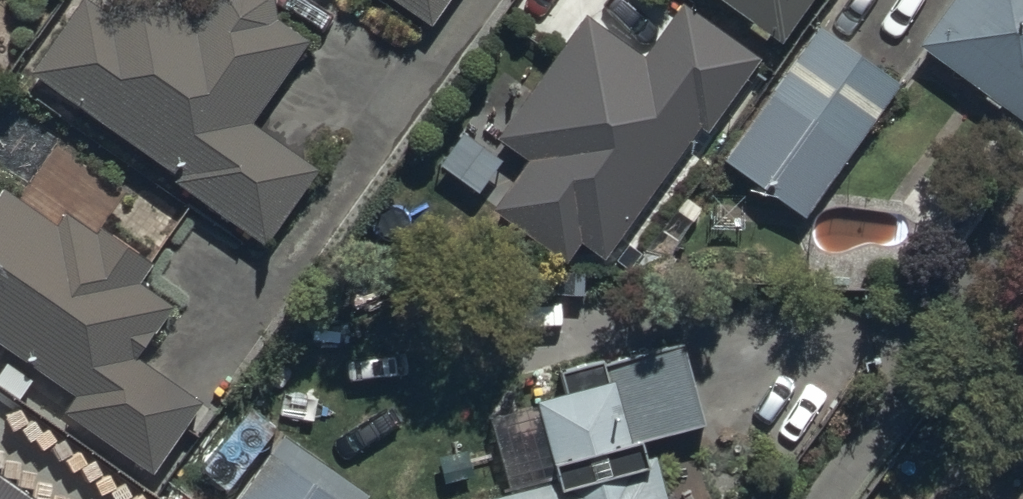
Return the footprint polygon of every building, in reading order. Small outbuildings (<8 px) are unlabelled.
[(266,228),(319,153),(255,108),(308,33),(261,0),(106,0),(105,1),(104,0),(69,0),(27,57),(266,228)] [(516,215),(591,269),(752,44),(691,0),(670,0),(641,41),(609,18),(583,0),(577,0),(488,124),(518,145),(484,192),(516,215)] [(789,0),(737,0),(772,24),(789,0)] [(912,31),(1022,110),(1022,0),(935,0),(912,31)] [(716,153),(802,215),(903,75),(816,14),(716,153)] [(48,207),(0,173),(0,347),(151,454),(199,387),(136,342),(170,295),(136,270),(150,251),(62,188),(48,207)] [(660,488),(651,490),(642,455),(708,438),(704,422),(719,418),(702,353),(607,378),(603,362),(554,375),(562,403),(494,421),(514,498),(663,498),(660,488)] [(224,498),(359,498),(369,485),(280,422),(224,498)] [(0,473),(0,498),(37,498),(0,473)] [(1016,474),(998,498),(1022,498),(1022,478),(1016,474)]
